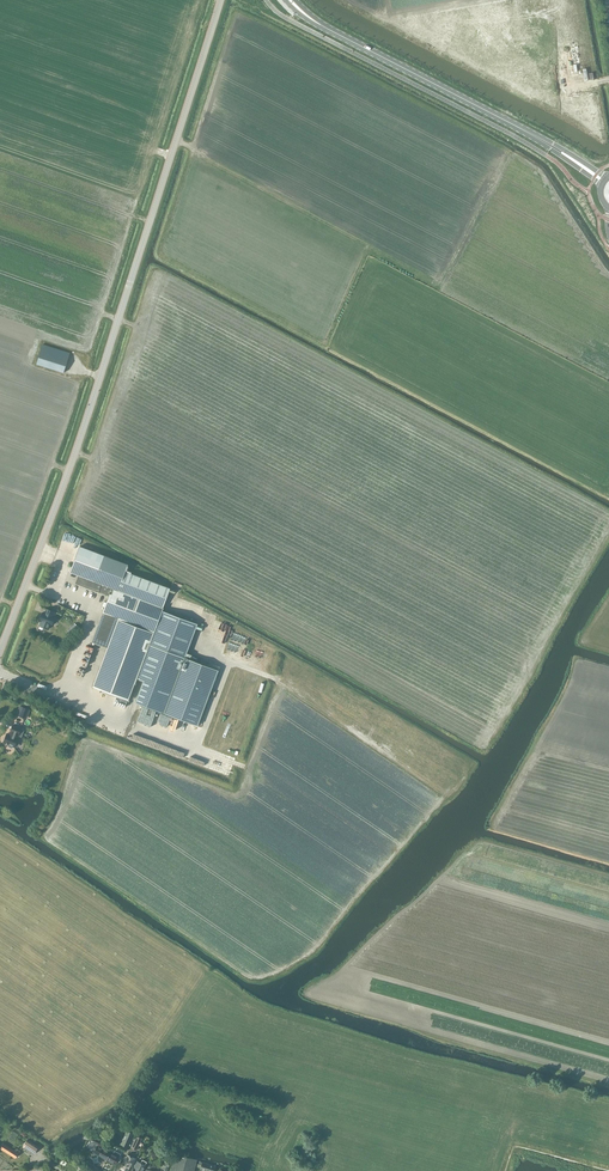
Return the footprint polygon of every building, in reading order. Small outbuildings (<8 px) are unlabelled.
[(63,373),(64,373),(70,353),(43,344),(36,364),(63,373)] [(80,546),(70,572),(78,575),(75,583),(109,596),(91,642),(107,648),(92,687),(128,700),(136,677),(144,680),(135,703),(174,717),(197,726),(218,670),(200,663),(190,660),(190,659),(185,657),(186,655),(188,656),(189,653),(186,652),(196,627),(198,628),(199,626),(196,625),(197,623),(162,610),(170,588),(125,571),(127,564),(104,555),(80,546)] [(53,620),(56,613),(45,609),(39,626),(48,629),(52,619),(53,620)] [(29,709),(23,707),(20,716),(25,718),(29,709)] [(19,735),(21,728),(13,725),(10,731),(11,732),(9,735),(6,734),(5,738),(4,738),(3,739),(3,740),(3,741),(3,742),(9,745),(8,746),(8,747),(9,748),(11,748),(12,748),(13,747),(13,746),(14,747),(18,738),(17,738),(18,734),(19,735)] [(122,1136),(128,1124),(123,1122),(118,1134),(122,1136)] [(127,1147),(134,1133),(127,1130),(120,1144),(127,1147)] [(93,1135),(90,1140),(92,1142),(98,1145),(94,1152),(115,1164),(120,1154),(115,1151),(113,1154),(99,1146),(101,1141),(102,1140),(93,1135)] [(136,1150),(142,1138),(137,1136),(131,1148),(136,1150)] [(39,1147),(27,1140),(25,1143),(24,1142),(21,1145),(23,1146),(22,1147),(34,1154),(39,1147)] [(19,1153),(4,1143),(0,1148),(0,1149),(15,1159),(19,1153)] [(121,1168),(126,1170),(128,1170),(130,1166),(132,1166),(134,1162),(136,1159),(131,1156),(128,1154),(121,1168)] [(197,1160),(176,1154),(172,1170),(194,1170),(197,1160)] [(147,1162),(143,1160),(141,1162),(138,1161),(136,1165),(132,1170),(142,1170),(147,1162)] [(215,1167),(216,1166),(202,1162),(200,1161),(199,1164),(201,1165),(200,1170),(202,1170),(204,1170),(214,1170),(215,1167)]
